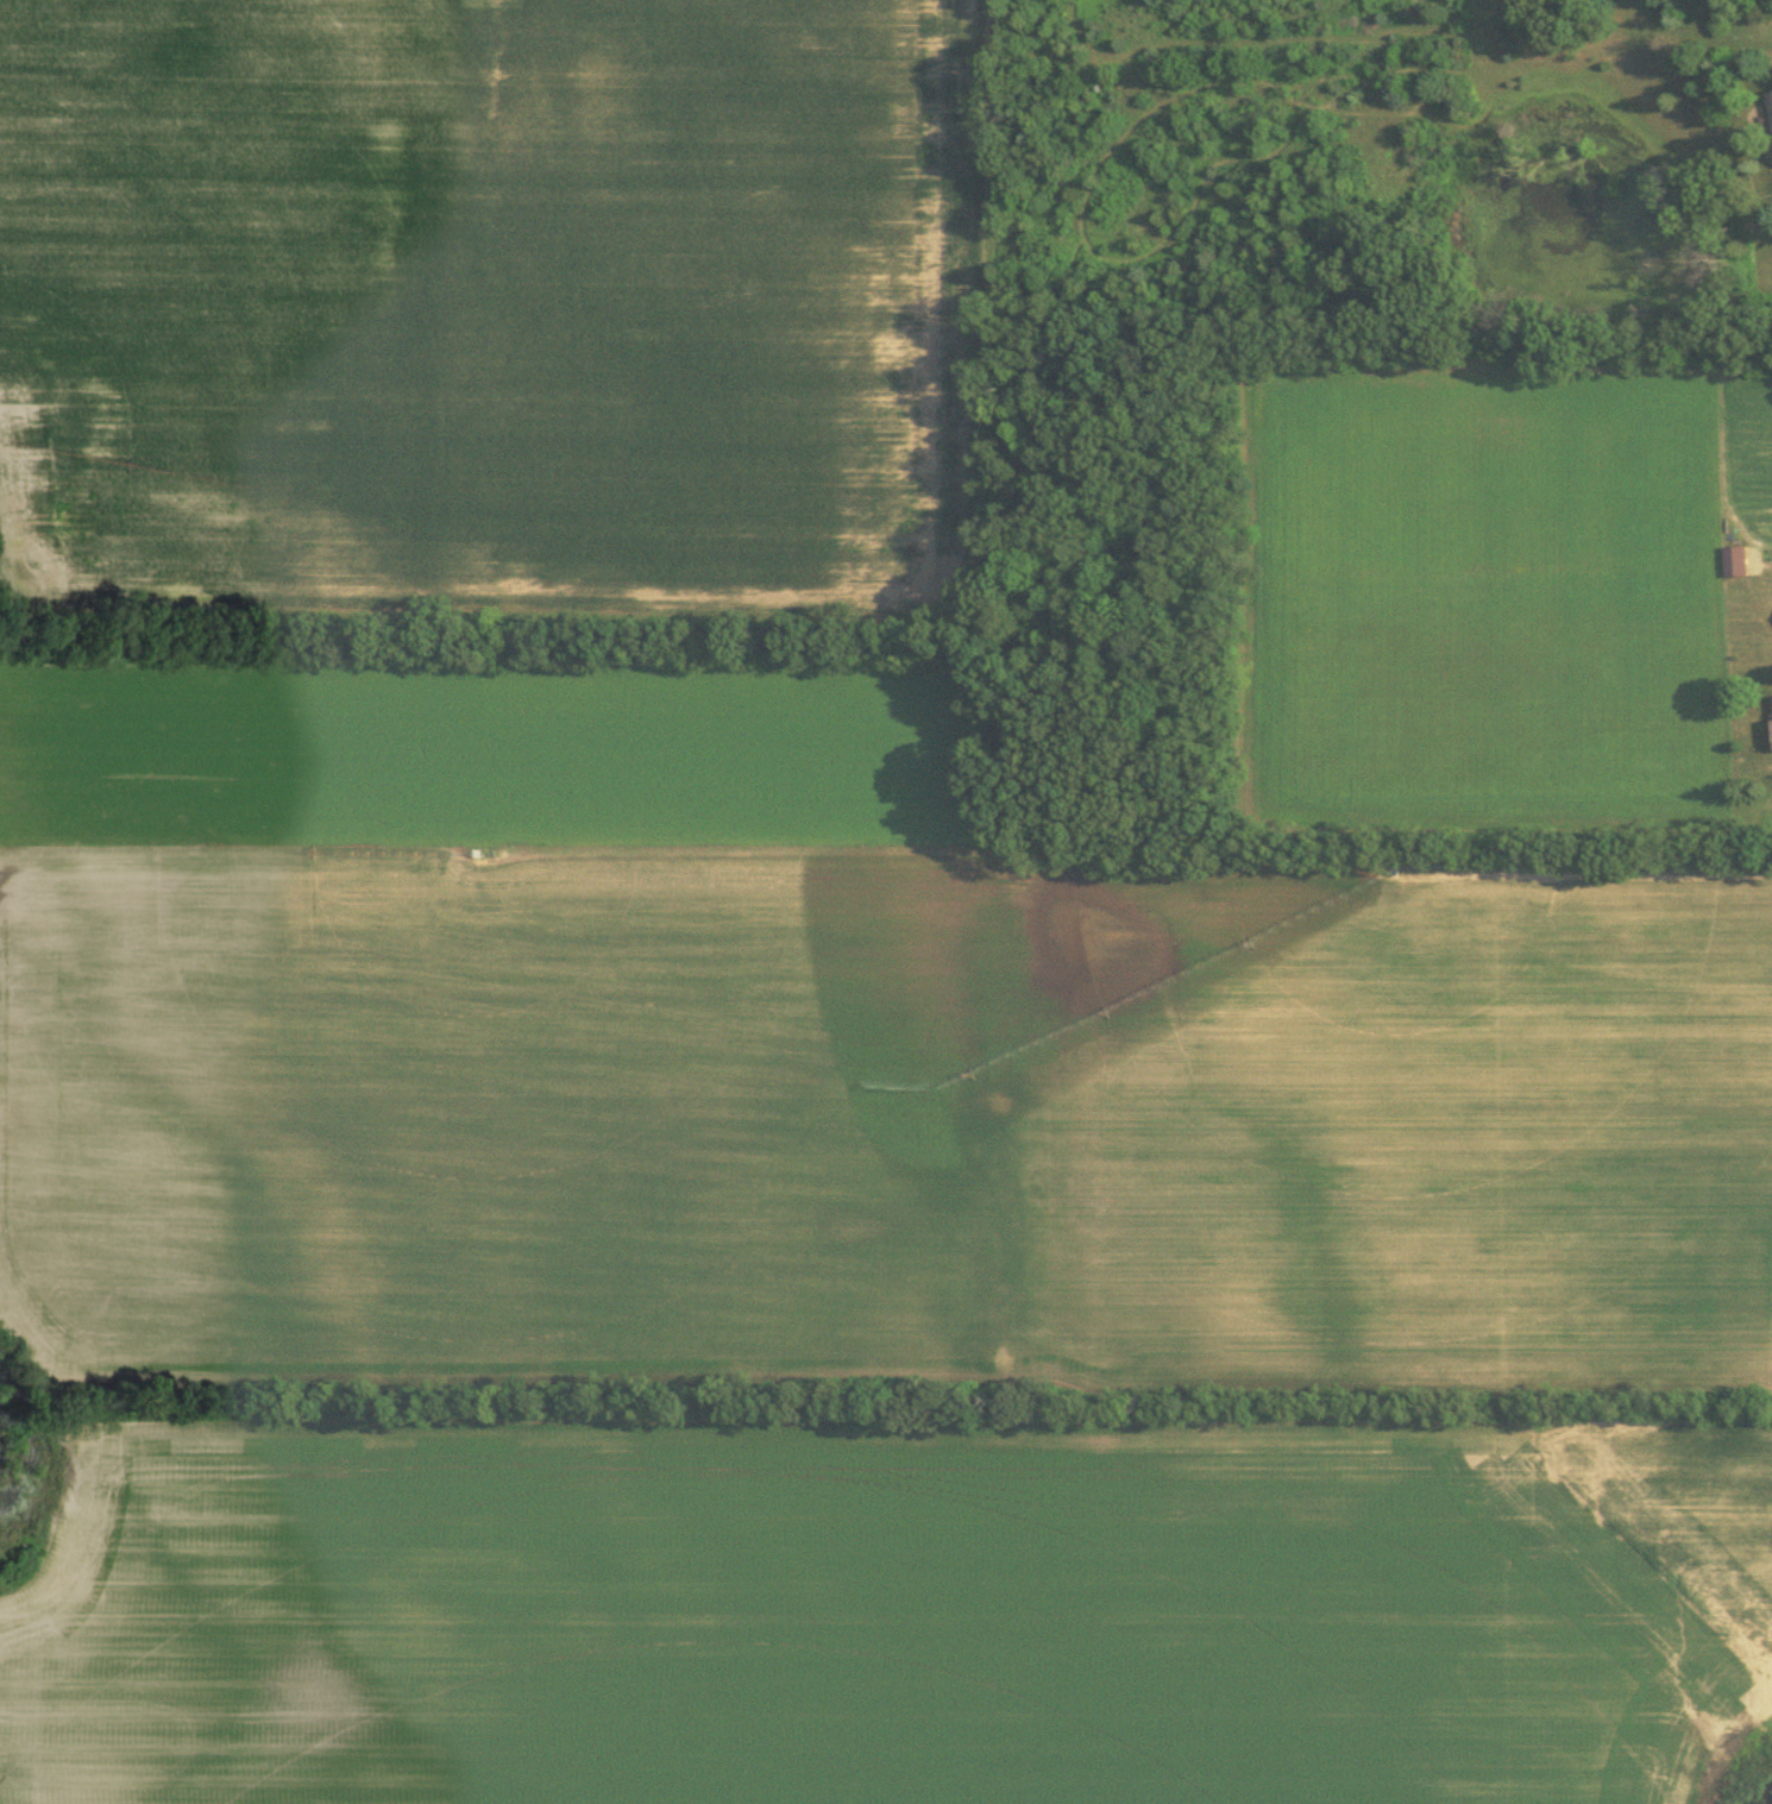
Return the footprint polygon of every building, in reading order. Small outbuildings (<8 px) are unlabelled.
[(1748,573),(1747,544),(1724,545),(1725,573),(1748,573)]
